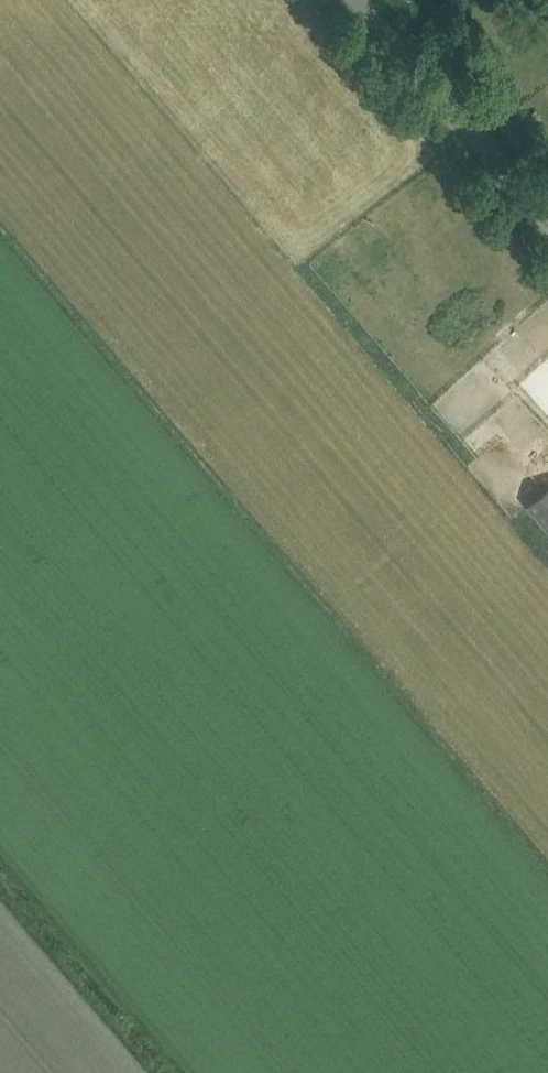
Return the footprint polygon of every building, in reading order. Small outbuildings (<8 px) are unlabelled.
[(527,503),(547,528),(547,485),(527,503)]
